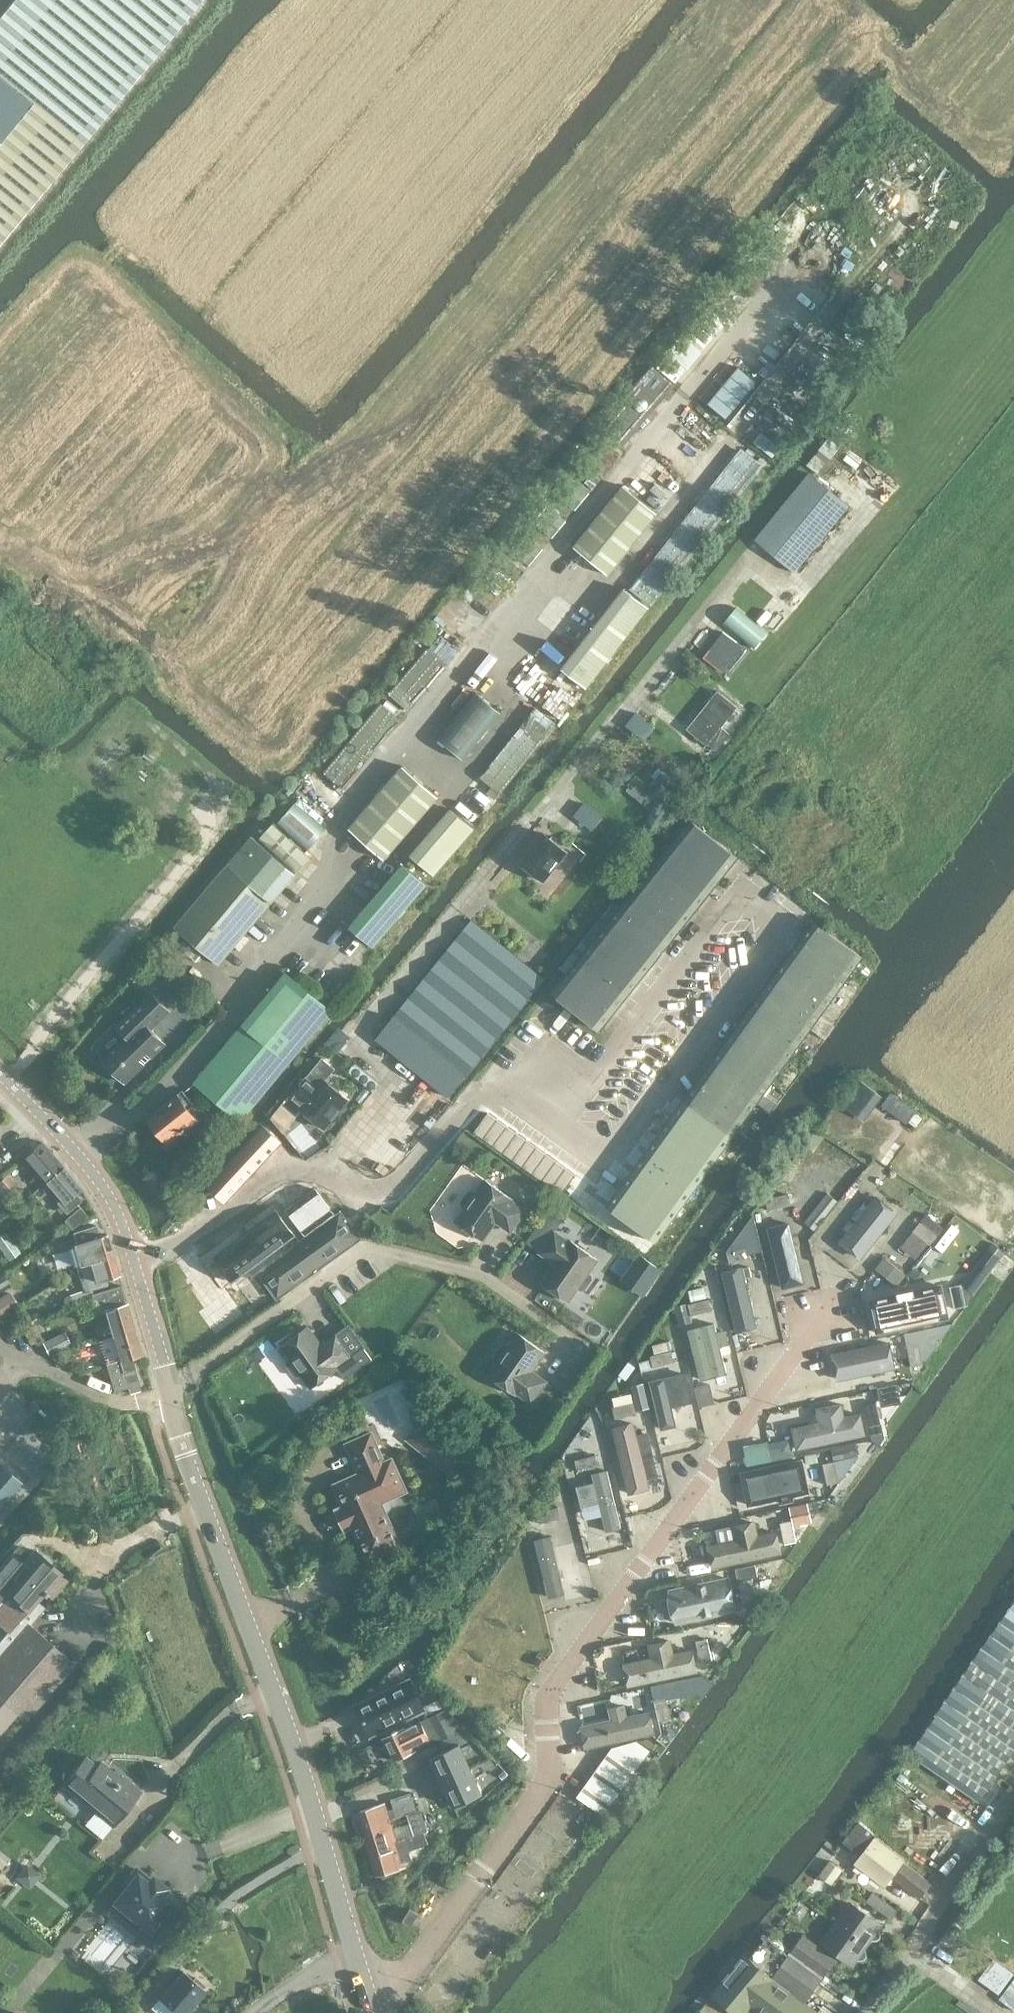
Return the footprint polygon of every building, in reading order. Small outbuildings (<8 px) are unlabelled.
[(192,11),(200,0),(13,0),(0,16),(0,76),(32,102),(0,141),(0,243),(192,11)] [(819,474),(840,447),(828,437),(807,464),(819,474)] [(808,474),(754,540),(794,573),(848,507),(808,474)] [(623,485),(573,547),(591,561),(607,575),(657,513),(623,485)] [(624,588),(561,669),(586,689),(649,607),(624,588)] [(745,650),(724,633),(703,659),(725,676),(745,650)] [(410,707),(449,662),(430,646),(391,691),(410,707)] [(560,672),(482,777),(504,793),(582,688),(560,672)] [(707,745),(708,744),(722,727),(738,707),(717,690),(687,729),(707,745)] [(462,759),(501,712),(476,692),(438,739),(462,759)] [(381,700),(331,769),(351,783),(400,714),(381,700)] [(639,710),(627,722),(645,738),(656,725),(639,710)] [(717,751),(731,734),(722,727),(708,744),(717,751)] [(403,766),(349,828),(383,859),(438,796),(403,766)] [(660,794),(671,781),(660,773),(650,786),(636,775),(628,784),(658,809),(666,799),(660,794)] [(666,799),(677,786),(671,781),(660,794),(666,799)] [(585,800),(575,814),(594,828),(604,815),(585,800)] [(326,828),(296,801),(275,824),(306,851),(326,828)] [(434,875),(474,828),(451,808),(411,855),(434,875)] [(599,1029),(736,858),(689,820),(552,991),(599,1029)] [(310,858),(273,823),(260,837),(297,871),(310,858)] [(543,881),(566,852),(542,832),(519,861),(543,881)] [(227,864),(174,928),(218,963),(271,901),(294,873),(252,837),(252,836),(227,864)] [(372,946),(426,884),(403,864),(349,927),(372,946)] [(448,1096),(544,978),(471,919),(376,1038),(448,1096)] [(732,1135),(861,957),(812,921),(683,1099),(732,1135)] [(170,1011),(194,987),(176,972),(173,976),(171,973),(151,992),(170,1011)] [(240,1120),(332,1010),(286,972),(194,1082),(240,1120)] [(165,1043),(151,1029),(170,1011),(151,992),(117,1026),(127,1036),(103,1060),(125,1083),(165,1043)] [(327,1041),(338,1051),(352,1034),(340,1024),(327,1041)] [(322,1057),(290,1096),(302,1106),(300,1109),(301,1109),(324,1128),(340,1109),(348,1099),(325,1081),(335,1068),(322,1057)] [(860,1118),(878,1093),(861,1081),(843,1105),(860,1118)] [(917,1125),(925,1113),(891,1090),(883,1103),(917,1125)] [(197,1119),(187,1108),(192,1104),(182,1092),(149,1118),(159,1132),(159,1136),(162,1140),(166,1140),(168,1142),(197,1119)] [(732,1135),(683,1099),(670,1117),(719,1153),(732,1135)] [(483,1139),(497,1120),(487,1113),(473,1132),(483,1139)] [(719,1153),(670,1117),(657,1135),(706,1171),(719,1153)] [(493,1146),(507,1127),(497,1120),(483,1139),(493,1146)] [(225,1201),(281,1142),(263,1125),(208,1185),(225,1201)] [(502,1153),(517,1134),(507,1127),(493,1146),(502,1153)] [(512,1160),(526,1140),(517,1134),(502,1153),(512,1160)] [(706,1171),(657,1135),(644,1153),(694,1188),(706,1171)] [(522,1167),(536,1147),(526,1140),(512,1160),(522,1167)] [(63,1167),(41,1141),(31,1150),(27,1146),(14,1157),(23,1167),(29,1162),(46,1182),(63,1167)] [(532,1174),(546,1154),(536,1147),(522,1167),(532,1174)] [(694,1188),(644,1153),(631,1171),(681,1206),(694,1188)] [(541,1181),(555,1161),(546,1154),(532,1174),(541,1181)] [(551,1188),(565,1168),(555,1161),(541,1181),(551,1188)] [(75,1193),(80,1188),(81,1188),(63,1167),(46,1182),(61,1199),(56,1203),(66,1214),(81,1200),(75,1193)] [(561,1195),(575,1175),(565,1168),(551,1188),(561,1195)] [(4,1169),(0,1172),(0,1185),(3,1189),(13,1181),(4,1169)] [(681,1206),(631,1171),(618,1188),(668,1224),(681,1206)] [(525,1210),(510,1200),(512,1198),(485,1179),(475,1194),(472,1192),(468,1192),(462,1201),(463,1205),(465,1207),(455,1221),(482,1240),(496,1221),(510,1231),(525,1210)] [(655,1242),(668,1224),(618,1188),(606,1206),(655,1242)] [(301,1199),(288,1209),(306,1234),(320,1224),(333,1213),(315,1189),(301,1199)] [(878,1193),(841,1238),(863,1256),(900,1211),(878,1193)] [(789,1205),(787,1194),(765,1199),(768,1210),(789,1205)] [(72,1230),(88,1216),(80,1207),(64,1220),(72,1230)] [(260,1219),(210,1258),(229,1282),(287,1236),(290,1234),(271,1210),(268,1212),(260,1219)] [(277,1298),(360,1238),(340,1211),(297,1242),(301,1247),(262,1276),(277,1298)] [(768,1225),(784,1284),(820,1274),(810,1238),(798,1241),(792,1219),(768,1225)] [(937,1235),(920,1221),(912,1231),(930,1245),(937,1235)] [(113,1254),(107,1234),(100,1236),(96,1225),(72,1232),(75,1244),(72,1244),(78,1265),(79,1264),(113,1254)] [(6,1231),(0,1236),(0,1248),(9,1260),(21,1251),(6,1231)] [(587,1273),(597,1259),(570,1240),(569,1242),(554,1231),(540,1252),(554,1262),(541,1282),(567,1301),(578,1286),(580,1288),(584,1288),(590,1279),(590,1275),(587,1273)] [(751,1258),(748,1246),(727,1251),(729,1263),(751,1258)] [(119,1275),(113,1254),(79,1264),(87,1289),(106,1284),(104,1279),(119,1275)] [(899,1283),(908,1272),(886,1254),(877,1265),(899,1283)] [(737,1331),(759,1327),(746,1264),(724,1268),(737,1331)] [(644,1265),(626,1290),(639,1299),(657,1274),(644,1265)] [(966,1305),(961,1284),(949,1286),(954,1308),(966,1305)] [(96,1312),(105,1309),(113,1335),(134,1329),(127,1303),(125,1304),(119,1286),(86,1295),(84,1289),(68,1294),(71,1304),(91,1298),(96,1312)] [(18,1305),(9,1293),(0,1299),(0,1316),(18,1305)] [(712,1310),(709,1298),(689,1303),(688,1304),(691,1315),(712,1310)] [(23,1311),(20,1305),(13,1310),(16,1315),(23,1311)] [(37,1321),(34,1315),(27,1319),(30,1325),(37,1321)] [(729,1346),(722,1319),(689,1328),(703,1377),(729,1370),(723,1347),(729,1346)] [(336,1366),(351,1356),(336,1335),(321,1346),(307,1326),(281,1345),(291,1360),(288,1362),(288,1365),(294,1374),(298,1375),(301,1373),(311,1387),(337,1368),(336,1366)] [(142,1355),(134,1329),(113,1335),(120,1359),(120,1361),(118,1361),(121,1372),(123,1372),(134,1369),(131,1358),(142,1355)] [(48,1354),(70,1343),(64,1332),(43,1342),(48,1354)] [(531,1371),(534,1367),(545,1351),(518,1333),(508,1347),(505,1345),(502,1346),(495,1355),(496,1358),(499,1361),(489,1375),(515,1394),(517,1392),(531,1402),(546,1381),(531,1371)] [(890,1337),(834,1351),(840,1379),(897,1365),(890,1337)] [(923,1364),(919,1342),(907,1345),(911,1366),(923,1364)] [(674,1362),(672,1350),(651,1355),(650,1355),(650,1356),(653,1367),(674,1362)] [(127,1386),(123,1372),(121,1372),(118,1361),(120,1361),(120,1359),(107,1363),(115,1390),(127,1386)] [(134,1369),(123,1372),(127,1386),(129,1393),(141,1389),(134,1369)] [(674,1404),(694,1399),(687,1369),(633,1382),(640,1408),(654,1404),(659,1427),(679,1422),(674,1404)] [(700,1403),(716,1401),(713,1381),(698,1383),(700,1403)] [(881,1385),(883,1401),(901,1400),(900,1383),(881,1385)] [(797,1445),(868,1435),(864,1410),(847,1412),(845,1401),(818,1404),(820,1420),(794,1423),(797,1445)] [(637,1414),(634,1402),(613,1407),(612,1407),(612,1408),(615,1419),(637,1414)] [(881,1423),(876,1402),(865,1404),(869,1426),(881,1423)] [(663,1484),(652,1429),(639,1431),(636,1419),(615,1423),(628,1491),(663,1484)] [(470,1458),(435,1431),(421,1420),(406,1439),(455,1477),(470,1458)] [(392,1497),(407,1491),(392,1458),(384,1461),(371,1432),(346,1443),(359,1473),(333,1484),(344,1508),(339,1510),(346,1526),(351,1524),(368,1561),(401,1546),(386,1512),(387,1511),(389,1510),(391,1507),(392,1506),(392,1504),(392,1503),(393,1502),(392,1500),(392,1499),(392,1497)] [(750,1463),(798,1452),(793,1433),(746,1445),(750,1463)] [(599,1466),(596,1454),(575,1460),(577,1471),(599,1466)] [(801,1459),(736,1469),(742,1508),(799,1499),(798,1489),(806,1488),(801,1459)] [(839,1482),(834,1461),(822,1463),(827,1485),(839,1482)] [(20,1482),(0,1464),(0,1506),(20,1482)] [(596,1478),(578,1483),(583,1505),(601,1501),(608,1529),(623,1525),(610,1467),(594,1470),(596,1478)] [(419,1515),(442,1506),(437,1495),(415,1504),(419,1515)] [(810,1501),(791,1504),(795,1524),(813,1520),(810,1501)] [(561,1518),(558,1507),(537,1511),(537,1512),(539,1523),(561,1518)] [(797,1541),(792,1519),(780,1522),(785,1544),(797,1541)] [(553,1533),(536,1538),(550,1595),(568,1591),(553,1533)] [(58,1574),(60,1572),(33,1549),(16,1569),(6,1560),(0,1566),(0,1599),(6,1592),(27,1610),(42,1593),(43,1594),(45,1591),(52,1597),(66,1580),(58,1574)] [(668,1589),(678,1623),(740,1605),(730,1571),(668,1589)] [(754,1601),(755,1600),(750,1579),(738,1581),(743,1603),(754,1601)] [(6,1592),(0,1599),(0,1623),(9,1631),(27,1610),(6,1592)] [(1013,1750),(1013,1601),(935,1714),(937,1715),(909,1754),(978,1802),(1013,1750)] [(74,1664),(28,1624),(0,1657),(0,1732),(16,1713),(25,1720),(74,1664)] [(712,1660),(707,1638),(696,1641),(700,1662),(712,1660)] [(409,1681),(356,1707),(369,1734),(423,1708),(409,1681)] [(670,1718),(666,1697),(654,1699),(659,1721),(670,1718)] [(452,1728),(444,1712),(425,1721),(433,1738),(452,1728)] [(418,1737),(412,1724),(404,1728),(411,1741),(418,1737)] [(415,1750),(411,1741),(404,1728),(382,1738),(393,1761),(415,1750)] [(582,1798),(609,1813),(649,1745),(621,1729),(582,1798)] [(459,1745),(431,1757),(442,1781),(470,1769),(459,1745)] [(112,1823),(140,1789),(123,1775),(120,1778),(100,1762),(96,1767),(85,1757),(63,1783),(112,1823)] [(470,1769),(442,1781),(453,1805),(481,1793),(470,1769)] [(417,1810),(412,1792),(390,1798),(393,1807),(387,1809),(390,1818),(417,1810)] [(390,1818),(387,1809),(385,1802),(359,1810),(367,1836),(393,1828),(390,1818)] [(424,1830),(419,1813),(408,1817),(413,1833),(424,1830)] [(891,1847),(859,1821),(843,1842),(860,1855),(872,1839),(875,1841),(888,1851),(891,1847)] [(399,1848),(397,1840),(393,1828),(367,1836),(364,1837),(370,1857),(399,1848)] [(408,1849),(428,1843),(424,1831),(397,1840),(399,1848),(404,1861),(411,1859),(408,1849)] [(901,1861),(888,1851),(875,1841),(868,1849),(870,1850),(857,1867),(883,1887),(896,1871),(894,1870),(901,1861)] [(405,1867),(404,1861),(399,1848),(370,1857),(377,1876),(405,1867)] [(17,1874),(30,1885),(42,1871),(28,1859),(17,1874)] [(845,1872),(831,1860),(820,1873),(831,1882),(834,1878),(838,1881),(845,1872)] [(931,1883),(904,1863),(893,1877),(920,1897),(931,1883)] [(127,1887),(115,1901),(160,1938),(180,1913),(177,1911),(177,1913),(169,1906),(170,1905),(168,1904),(172,1898),(162,1890),(163,1889),(164,1887),(162,1886),(154,1879),(152,1878),(151,1879),(150,1880),(136,1868),(123,1884),(127,1887)] [(901,1910),(890,1897),(879,1889),(868,1904),(890,1921),(901,1910)] [(878,1928),(877,1928),(880,1923),(852,1904),(823,1942),(852,1962),(855,1959),(856,1959),(858,1960),(860,1961),(862,1960),(864,1960),(865,1959),(866,1957),(867,1956),(867,1954),(867,1953),(867,1952),(866,1950),(866,1949),(865,1948),(863,1947),(869,1939),(870,1940),(871,1940),(872,1941),(874,1941),(875,1941),(877,1940),(878,1939),(879,1939),(880,1938),(880,1937),(881,1935),(881,1934),(881,1933),(880,1931),(880,1930),(879,1929),(878,1928)] [(411,1926),(419,1913),(410,1908),(402,1920),(411,1926)] [(805,2003),(837,1958),(803,1934),(774,1974),(771,1978),(805,2003)] [(711,1996),(733,2012),(748,2012),(753,2006),(763,2012),(819,2012),(805,2003),(771,1978),(774,1974),(746,1953),(711,1996)] [(1013,1973),(994,1958),(978,1979),(999,1994),(1013,1973)] [(204,1989),(182,1970),(159,1998),(176,2012),(184,2012),(204,1989)] [(1002,1998),(1013,2007),(1013,1982),(1002,1998)]
